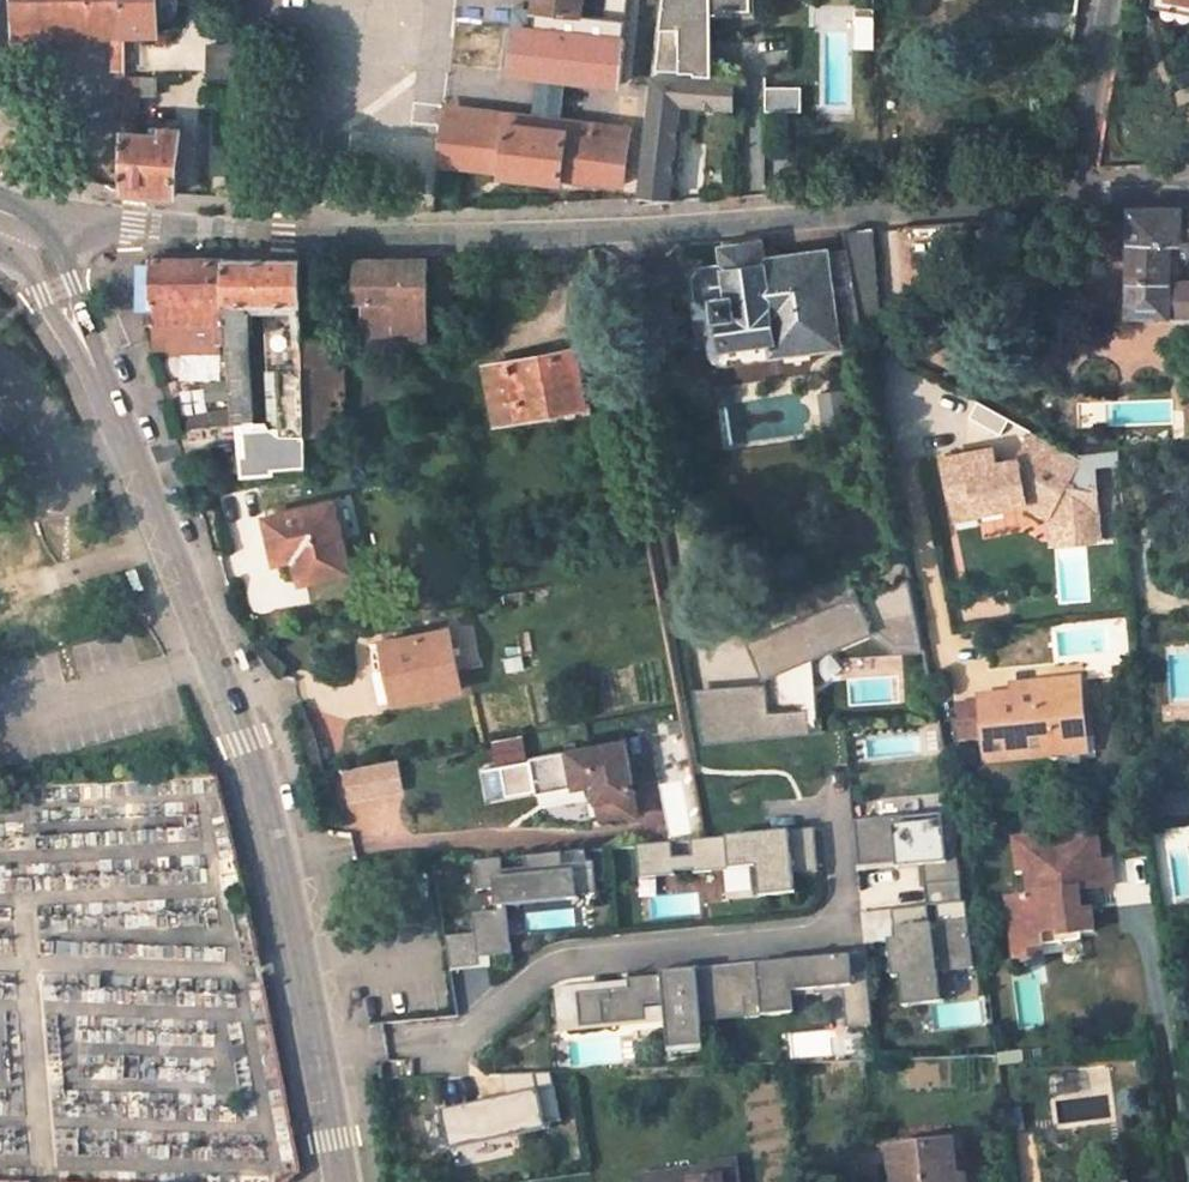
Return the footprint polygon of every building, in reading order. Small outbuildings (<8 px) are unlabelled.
[(68,38),(68,1),(121,1),(121,0),(14,0),(15,38),(68,38)] [(121,1),(122,33),(138,34),(157,34),(157,0),(121,0),(121,1)] [(535,8),(525,6),(514,104),(582,112),(586,68),(587,63),(579,63),(582,15),(639,21),(641,0),(536,0),(535,8)] [(654,75),(700,76),(701,13),(709,13),(717,13),(717,14),(734,14),(734,9),(751,9),(751,0),(662,0),(654,75)] [(985,5),(1075,17),(1077,0),(986,0),(985,5)] [(1153,6),(1188,12),(1188,0),(1154,0),(1153,6)] [(68,1),(68,38),(114,37),(122,37),(122,33),(121,1),(68,1)] [(455,38),(488,41),(491,5),(459,2),(455,38)] [(857,48),(873,48),(873,7),(856,8),(857,48)] [(709,13),(701,13),(700,76),(709,76),(709,13)] [(137,68),(138,34),(122,33),(122,37),(122,68),(137,68)] [(114,37),(114,119),(123,119),(122,77),(122,68),(122,37),(114,37)] [(138,78),(137,68),(122,68),(122,77),(138,78)] [(652,75),(649,97),(683,101),(682,104),(735,105),(734,77),(709,76),(700,76),(654,75),(652,75)] [(162,133),(137,133),(138,97),(156,96),(157,78),(138,78),(122,77),(123,119),(123,188),(177,193),(181,127),(164,127),(162,133)] [(764,87),(765,109),(801,109),(801,87),(764,87)] [(445,117),(628,139),(630,118),(582,112),(514,104),(447,95),(445,117)] [(638,195),(670,199),(682,104),(683,101),(649,97),(642,152),(643,151),(638,195)] [(440,163),(624,183),(628,139),(445,117),(440,163)] [(1128,312),(1167,314),(1167,310),(1179,310),(1181,251),(1188,252),(1188,242),(1188,209),(1132,210),(1128,312)] [(850,274),(875,271),(868,230),(842,232),(845,249),(850,274)] [(698,277),(689,278),(696,349),(706,348),(709,367),(775,357),(775,351),(837,342),(835,330),(860,326),(850,274),(845,249),(776,258),(775,250),(762,253),(759,238),(722,241),(725,266),(705,268),(698,277)] [(152,259),(151,324),(218,323),(226,322),(226,259),(152,259)] [(246,472),(273,473),(273,468),(309,463),(308,436),(305,343),(302,260),(226,259),(226,322),(229,322),(231,347),(236,422),(240,422),(246,472)] [(355,260),(355,301),(365,301),(387,301),(387,340),(426,339),(425,260),(355,260)] [(366,337),(354,336),(353,344),(367,345),(367,341),(387,340),(387,301),(365,301),(366,337)] [(226,322),(218,323),(219,348),(231,347),(229,322),(226,322)] [(344,435),(341,342),(305,343),(308,436),(344,435)] [(573,351),(489,367),(500,424),(584,408),(573,351)] [(226,376),(192,377),(193,401),(228,400),(226,376)] [(214,424),(188,427),(191,435),(215,431),(214,424)] [(1079,456),(1034,430),(1019,456),(1020,460),(1001,463),(1000,457),(995,458),(991,441),(940,450),(949,493),(971,489),(976,511),(1024,502),(1049,517),(1065,485),(1079,456)] [(1117,452),(1079,456),(1065,485),(1098,492),(1096,470),(1118,469),(1117,452)] [(1065,485),(1049,517),(1086,514),(1087,519),(1084,519),(1086,541),(1101,540),(1098,492),(1065,485)] [(971,489),(949,493),(953,515),(976,511),(971,489)] [(334,501),(266,517),(278,563),(296,559),(303,583),(351,570),(334,501)] [(1086,514),(1049,517),(1051,544),(1086,541),(1084,519),(1087,519),(1086,514)] [(896,645),(920,642),(902,547),(790,596),(801,617),(773,630),(775,656),(765,658),(765,669),(766,688),(695,695),(705,743),(812,733),(804,654),(871,625),(896,645)] [(126,571),(133,590),(137,588),(141,587),(134,569),(126,571)] [(445,628),(383,643),(389,669),(374,673),(381,704),(399,700),(399,703),(462,688),(445,628)] [(775,656),(773,630),(749,640),(762,670),(765,669),(765,658),(775,656)] [(235,652),(242,670),(250,668),(243,649),(235,652)] [(1010,689),(978,693),(983,750),(1052,744),(1052,738),(1081,736),(1076,673),(1042,676),(1042,686),(1010,689)] [(1042,686),(1042,676),(1010,679),(1010,689),(1042,686)] [(1052,744),(1082,741),(1081,736),(1052,738),(1052,744)] [(534,793),(593,783),(601,825),(639,818),(624,742),(528,758),(528,761),(534,790),(534,793)] [(346,801),(407,789),(401,757),(339,769),(346,801)] [(534,790),(528,761),(499,766),(504,795),(534,790)] [(953,814),(854,823),(858,866),(923,860),(926,885),(960,882),(953,814)] [(815,827),(698,839),(699,851),(674,853),(673,841),(637,845),(640,877),(675,874),(675,870),(694,869),(694,872),(753,866),(755,891),(728,894),(728,899),(797,892),(795,872),(819,870),(815,827)] [(1049,834),(1012,838),(1016,869),(1024,868),(1026,895),(1009,897),(1017,960),(1041,957),(1040,945),(1081,941),(1080,933),(1091,932),(1086,909),(1079,909),(1077,890),(1111,885),(1107,859),(1100,859),(1095,833),(1050,837),(1049,834)] [(500,858),(475,861),(478,890),(495,888),(498,911),(474,913),(476,934),(447,937),(452,969),(480,966),(480,958),(513,954),(508,903),(599,893),(596,861),(586,862),(584,850),(572,851),(573,864),(562,864),(561,852),(524,856),(525,868),(501,871),(500,858)] [(929,907),(863,914),(866,944),(890,942),(893,978),(902,978),(905,1007),(942,1002),(939,973),(974,969),(968,921),(930,925),(929,907)] [(851,973),(850,955),(697,970),(702,1021),(794,1013),(792,996),(844,991),(848,1027),(873,1026),(868,972),(851,973)] [(629,980),(557,986),(561,1030),(667,1021),(670,1053),(704,1049),(702,1021),(697,970),(629,977),(629,980)] [(487,1102),(441,1111),(448,1144),(561,1122),(551,1074),(535,1075),(538,1092),(487,1102)] [(487,1098),(487,1102),(538,1092),(535,1075),(503,1075),(507,1094),(487,1098)] [(887,1148),(891,1181),(962,1181),(961,1176),(954,1177),(949,1141),(887,1148)] [(639,1176),(640,1181),(736,1181),(732,1160),(705,1163),(706,1169),(639,1176)]
